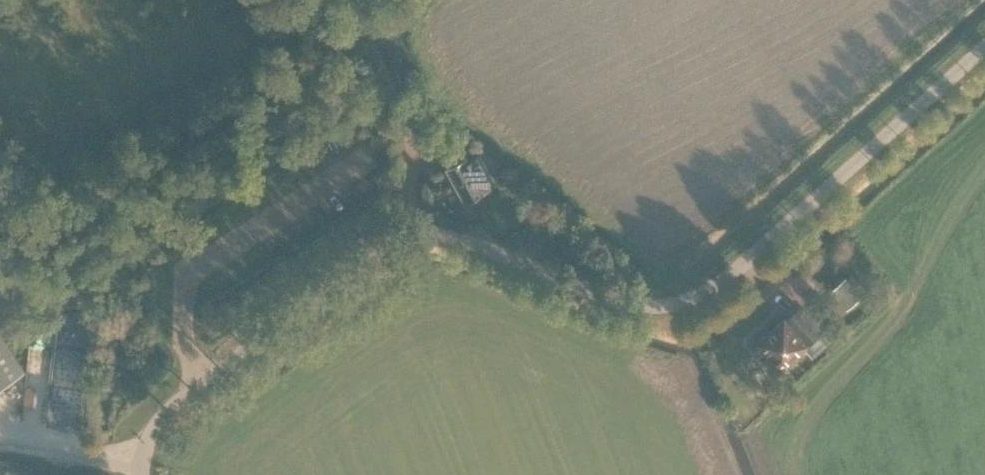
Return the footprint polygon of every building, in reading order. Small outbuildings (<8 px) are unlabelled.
[(494,182),(479,154),(468,160),(466,155),(445,167),(464,201),(485,189),(484,188),(494,182)] [(607,255),(592,241),(579,256),(594,269),(607,255)] [(862,294),(845,275),(829,289),(838,300),(832,306),(839,314),(862,294)] [(821,330),(799,305),(757,342),(780,368),(808,344),(807,343),(821,330)] [(5,458),(0,458),(0,474),(36,474),(35,474),(32,470),(28,466),(23,463),(17,460),(11,458),(5,458)]
